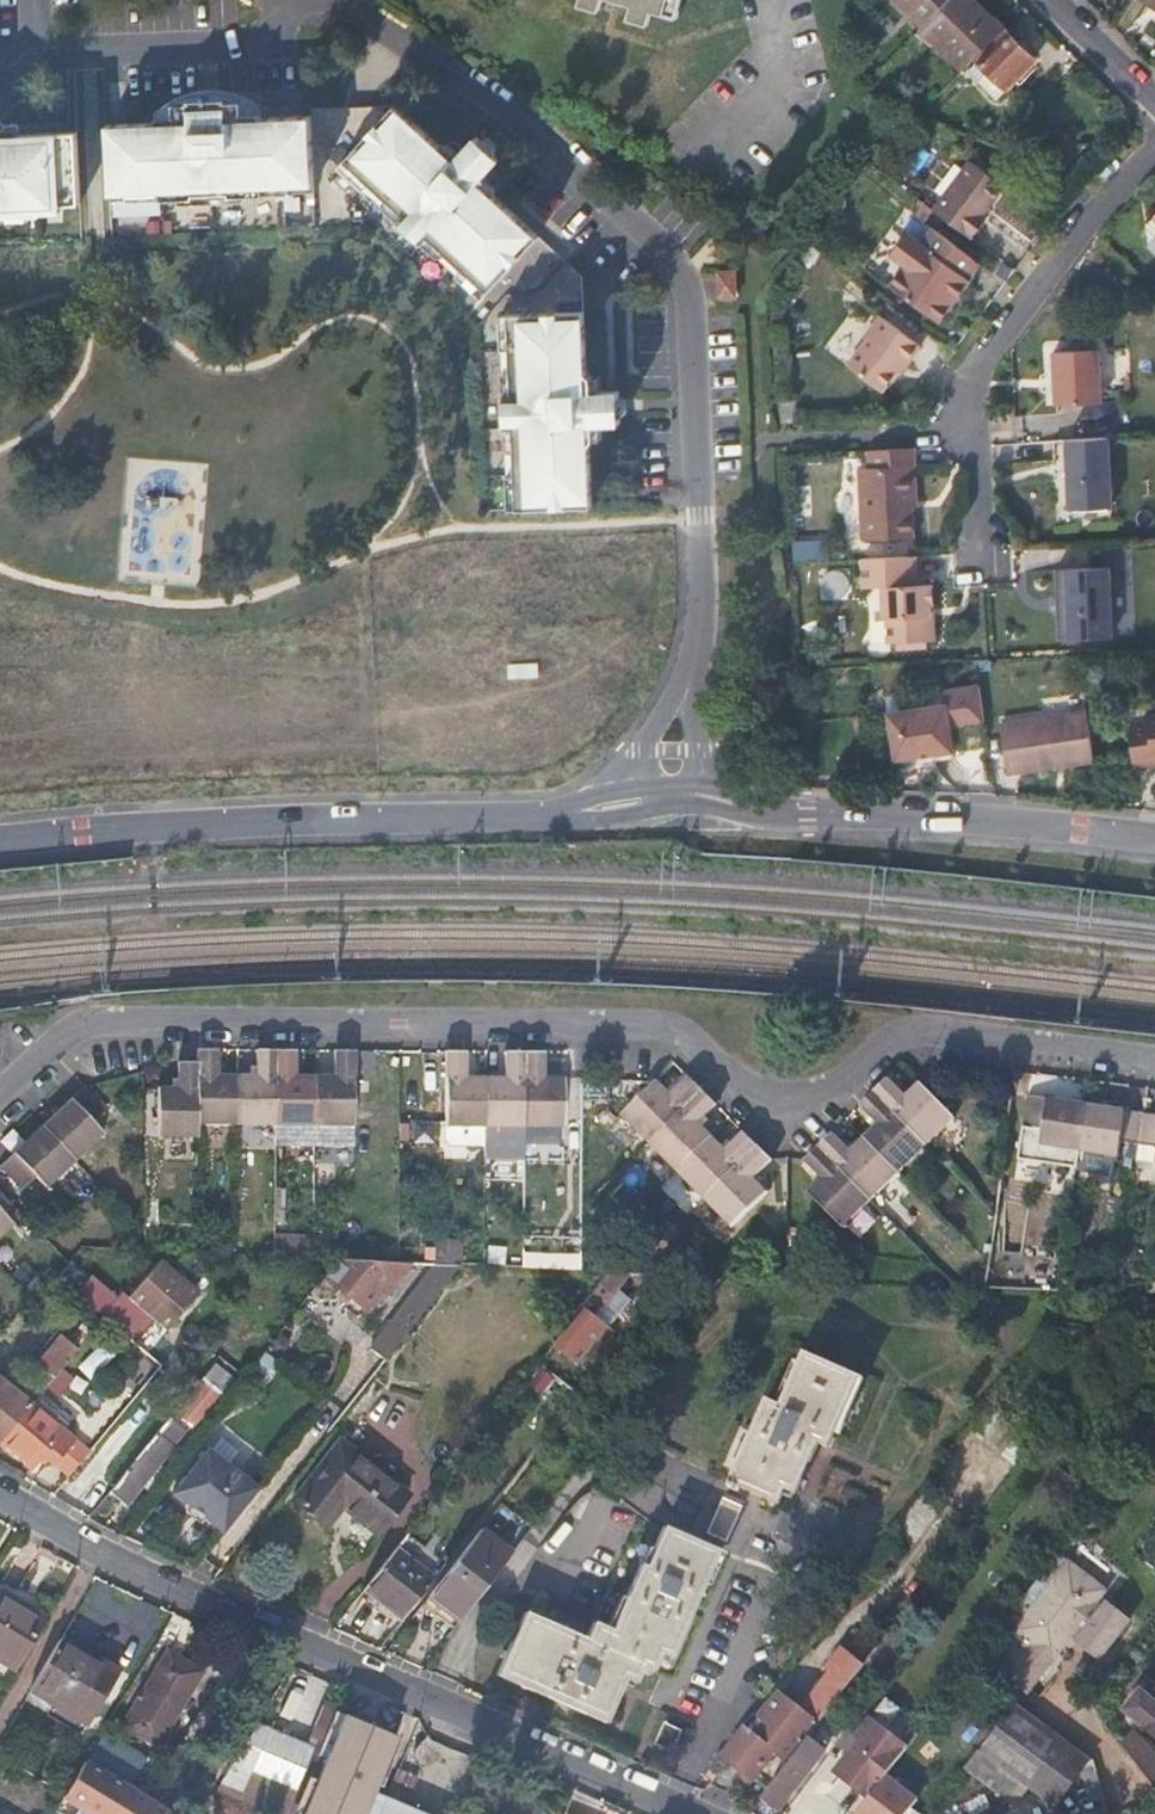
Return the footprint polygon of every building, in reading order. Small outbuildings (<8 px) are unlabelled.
[(578,3),(597,9),(599,0),(579,0),(578,3)] [(630,3),(627,16),(645,21),(649,8),(663,12),(667,0),(619,0),(630,3)] [(663,12),(663,15),(676,19),(681,0),(667,0),(663,12)] [(921,23),(943,0),(898,0),(921,23)] [(919,25),(961,68),(1000,27),(972,0),(943,0),(921,23),(919,25)] [(1004,31),(967,70),(994,97),(1032,57),(1004,31)] [(186,107),(186,111),(223,110),(222,105),(223,103),(187,105),(186,107)] [(223,118),(238,118),(238,104),(222,105),(223,110),(223,118)] [(171,108),(171,121),(186,121),(186,111),(186,107),(171,108)] [(102,130),(107,208),(171,205),(172,210),(244,206),(244,200),(313,197),(309,120),(257,123),(256,117),(238,118),(223,118),(223,110),(186,111),(186,121),(171,121),(154,121),(155,128),(102,130)] [(338,171),(481,303),(538,241),(493,202),(491,193),(496,188),(486,177),(490,173),(466,151),(462,156),(450,146),(447,149),(436,149),(394,110),(393,112),(338,171)] [(17,140),(15,130),(1,131),(0,130),(0,140),(17,140)] [(58,218),(59,209),(78,209),(73,138),(17,140),(0,140),(0,220),(58,218)] [(474,142),(466,151),(490,173),(498,164),(474,142)] [(932,206),(971,236),(987,214),(983,211),(1004,183),(970,158),(932,206)] [(904,264),(889,284),(938,319),(970,277),(967,274),(978,261),(933,226),(920,243),(905,232),(890,253),(904,264)] [(820,253),(808,245),(796,261),(808,270),(820,253)] [(717,301),(736,301),(735,271),(716,271),(717,301)] [(920,343),(881,313),(863,336),(866,339),(847,363),(882,389),(905,359),(907,361),(920,343)] [(495,322),(504,516),(589,513),(585,452),(589,447),(599,447),(599,433),(605,433),(604,398),(596,398),(596,383),(588,383),(582,375),(580,318),(495,322)] [(1098,345),(1053,348),(1056,401),(1101,397),(1098,345)] [(615,398),(604,398),(605,433),(616,432),(615,398)] [(1106,434),(1051,437),(1057,506),(1111,504),(1106,434)] [(911,446),(866,449),(867,465),(855,466),(858,537),(910,534),(908,498),(914,497),(911,446)] [(825,562),(825,542),(793,541),(792,561),(825,562)] [(1128,541),(1083,544),(1084,567),(1051,569),(1054,635),(1107,632),(1104,566),(1128,564),(1128,541)] [(915,553),(860,556),(861,586),(882,585),(883,616),(887,616),(888,642),(928,641),(934,633),(934,615),(931,615),(931,601),(933,601),(932,583),(917,584),(915,553)] [(821,575),(824,597),(849,594),(846,571),(821,575)] [(952,723),(987,719),(982,685),(946,689),(948,702),(890,709),(897,756),(955,748),(952,723)] [(1086,692),(1001,705),(1008,754),(1093,742),(1086,692)] [(1125,722),(1133,768),(1154,765),(1154,712),(1145,713),(1146,718),(1125,722)] [(180,1058),(161,1058),(160,1085),(140,1085),(139,1134),(179,1136),(180,1123),(340,1125),(340,1117),(340,1048),(318,1048),(317,1071),(278,1070),(278,1048),(240,1048),(239,1071),(200,1071),(200,1047),(180,1047),(180,1058)] [(431,1049),(430,1118),(430,1124),(552,1126),(552,1075),(531,1074),(532,1049),(493,1049),(492,1073),(453,1072),(454,1049),(431,1049)] [(660,1089),(648,1077),(613,1112),(723,1223),(759,1187),(746,1175),(763,1156),(735,1129),(718,1146),(689,1118),(706,1100),(678,1073),(660,1089)] [(822,1130),(793,1159),(811,1176),(798,1189),(833,1224),(944,1114),(910,1078),(896,1091),(879,1074),(851,1102),(867,1119),(839,1148),(822,1130)] [(2,1186),(17,1173),(30,1188),(88,1133),(75,1119),(88,1104),(68,1083),(54,1096),(0,1146),(0,1184),(2,1186)] [(1023,1092),(1020,1123),(1038,1126),(1034,1147),(1112,1159),(1115,1138),(1153,1143),(1151,1164),(1154,1165),(1154,1111),(1121,1106),(1042,1094),(1023,1092)] [(277,1143),(277,1157),(307,1159),(308,1144),(277,1143)] [(351,1161),(352,1145),(317,1143),(316,1160),(351,1161)] [(1010,1253),(1011,1228),(991,1227),(990,1252),(1010,1253)] [(521,1249),(520,1265),(579,1269),(580,1253),(521,1249)] [(409,1262),(336,1259),(322,1276),(367,1310),(381,1293),(384,1294),(409,1262)] [(196,1291),(161,1261),(130,1299),(165,1328),(196,1291)] [(459,1265),(439,1264),(380,1339),(358,1358),(376,1371),(459,1265)] [(636,1273),(607,1271),(600,1281),(605,1284),(586,1306),(590,1308),(555,1349),(576,1364),(598,1337),(603,1342),(608,1335),(612,1332),(607,1327),(638,1287),(637,1282),(636,1273)] [(646,1273),(636,1273),(637,1282),(646,1283),(646,1273)] [(76,1294),(103,1317),(119,1298),(92,1275),(76,1294)] [(648,1313),(661,1296),(648,1284),(634,1300),(648,1313)] [(1066,1330),(1056,1324),(1049,1334),(1058,1342),(1066,1330)] [(38,1395),(75,1351),(53,1332),(43,1345),(48,1350),(35,1364),(39,1367),(26,1384),(38,1395)] [(763,1398),(725,1483),(733,1487),(735,1484),(774,1501),(781,1486),(790,1491),(793,1492),(814,1444),(823,1446),(856,1374),(800,1351),(777,1403),(763,1398)] [(212,1364),(175,1410),(194,1424),(231,1377),(212,1363),(212,1364)] [(553,1373),(540,1363),(519,1389),(532,1401),(553,1373)] [(28,1407),(0,1384),(0,1440),(28,1407)] [(0,1440),(0,1446),(27,1469),(38,1458),(50,1467),(71,1442),(28,1407),(0,1440)] [(165,1422),(109,1491),(126,1504),(141,1485),(158,1464),(173,1445),(172,1444),(184,1429),(168,1417),(165,1422)] [(406,1495),(338,1440),(289,1502),(325,1532),(342,1514),(371,1537),(406,1495)] [(50,1467),(64,1479),(86,1454),(71,1442),(50,1467)] [(221,1535),(257,1489),(207,1450),(171,1493),(221,1535)] [(169,1473),(158,1464),(141,1485),(152,1494),(169,1473)] [(719,1497),(711,1516),(704,1532),(724,1542),(741,1506),(719,1497)] [(639,1669),(647,1671),(657,1650),(664,1654),(714,1550),(661,1526),(642,1565),(636,1561),(606,1625),(594,1621),(585,1640),(536,1618),(525,1613),(497,1675),(604,1721),(624,1680),(633,1684),(639,1669)] [(479,1530),(428,1595),(459,1620),(510,1553),(479,1530)] [(443,1562),(405,1532),(360,1590),(364,1594),(367,1591),(395,1613),(393,1617),(398,1620),(443,1562)] [(1042,1572),(1051,1580),(1067,1558),(1059,1551),(1042,1572)] [(1067,1558),(1051,1580),(1034,1601),(1014,1628),(1013,1630),(1052,1661),(1109,1587),(1069,1555),(1067,1558)] [(17,1670),(49,1617),(0,1590),(0,1660),(17,1670)] [(1014,1628),(1034,1601),(1027,1595),(1006,1621),(1014,1628)] [(62,1638),(32,1689),(56,1703),(59,1698),(93,1718),(118,1675),(85,1655),(86,1652),(62,1638)] [(743,1759),(738,1766),(749,1777),(755,1771),(768,1786),(786,1762),(786,1757),(818,1716),(821,1717),(841,1689),(848,1680),(863,1661),(842,1644),(827,1665),(833,1671),(803,1710),(776,1690),(748,1727),(740,1722),(726,1742),(743,1759)] [(89,1648),(86,1652),(85,1655),(118,1675),(123,1668),(89,1648)] [(170,1649),(125,1724),(162,1745),(206,1670),(170,1649)] [(1141,1669),(1131,1661),(1126,1667),(1136,1675),(1141,1669)] [(1150,1700),(1137,1690),(1122,1709),(1154,1735),(1154,1694),(1150,1700)] [(59,1698),(56,1703),(55,1705),(89,1725),(93,1718),(59,1698)] [(1049,1803),(1083,1753),(1012,1702),(976,1749),(1028,1788),(1049,1803)] [(235,1762),(220,1788),(283,1813),(364,1813),(375,1789),(377,1783),(398,1734),(326,1704),(317,1725),(322,1728),(337,1734),(312,1794),(298,1788),(235,1762)] [(832,1772),(867,1797),(904,1748),(868,1718),(852,1736),(857,1741),(832,1772)] [(1154,1788),(1154,1757),(1115,1718),(1104,1726),(1154,1788)] [(683,1731),(665,1723),(656,1744),(672,1753),(683,1731)] [(322,1728),(298,1788),(312,1794),(337,1734),(322,1728)] [(822,1747),(807,1735),(794,1752),(786,1762),(768,1786),(764,1792),(758,1799),(774,1810),(810,1764),(822,1747)] [(726,1742),(721,1749),(738,1766),(743,1759),(726,1742)] [(1014,1802),(1028,1788),(976,1749),(964,1765),(1014,1802)] [(571,1797),(485,1760),(461,1813),(564,1813),(571,1797)] [(422,1777),(401,1768),(389,1795),(410,1803),(422,1777)] [(749,1777),(764,1792),(768,1786),(755,1771),(749,1777)] [(364,1813),(381,1813),(389,1795),(375,1789),(364,1813)] [(381,1813),(437,1813),(410,1803),(389,1795),(381,1813)]
